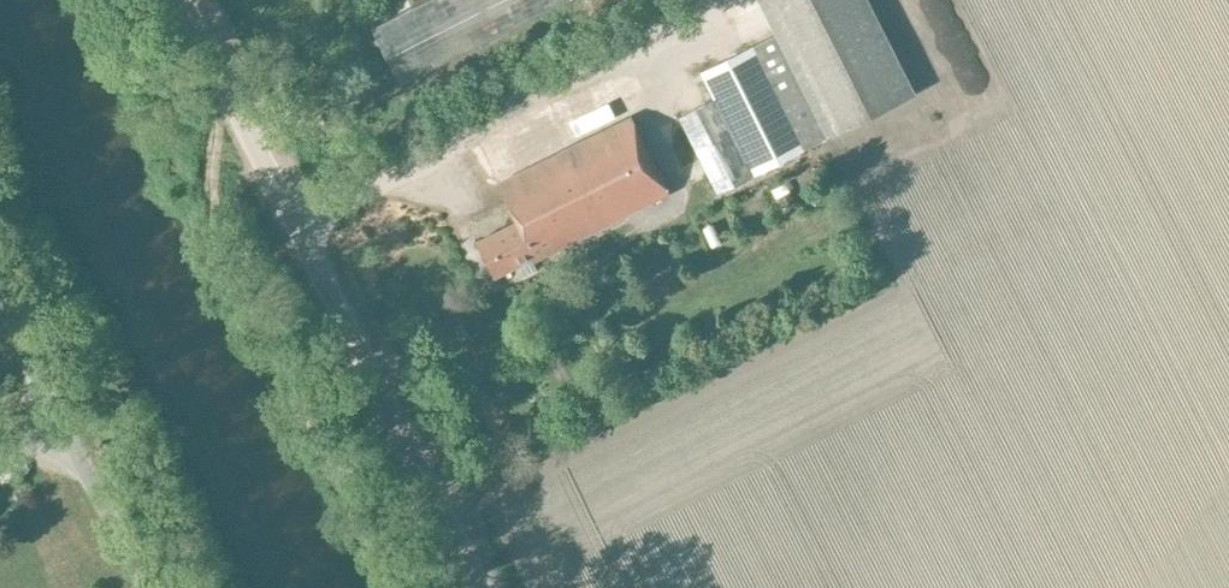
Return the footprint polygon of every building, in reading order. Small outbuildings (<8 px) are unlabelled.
[(567,0),(427,0),(374,27),(400,84),(567,0)] [(699,72),(751,176),(915,94),(867,0),(757,0),(773,35),(699,72)] [(893,38),(909,29),(901,16),(886,24),(893,38)] [(531,261),(669,193),(631,118),(502,183),(520,223),(478,245),(493,276),(530,258),(531,261)] [(979,173),(968,177),(975,200),(987,196),(979,173)]
